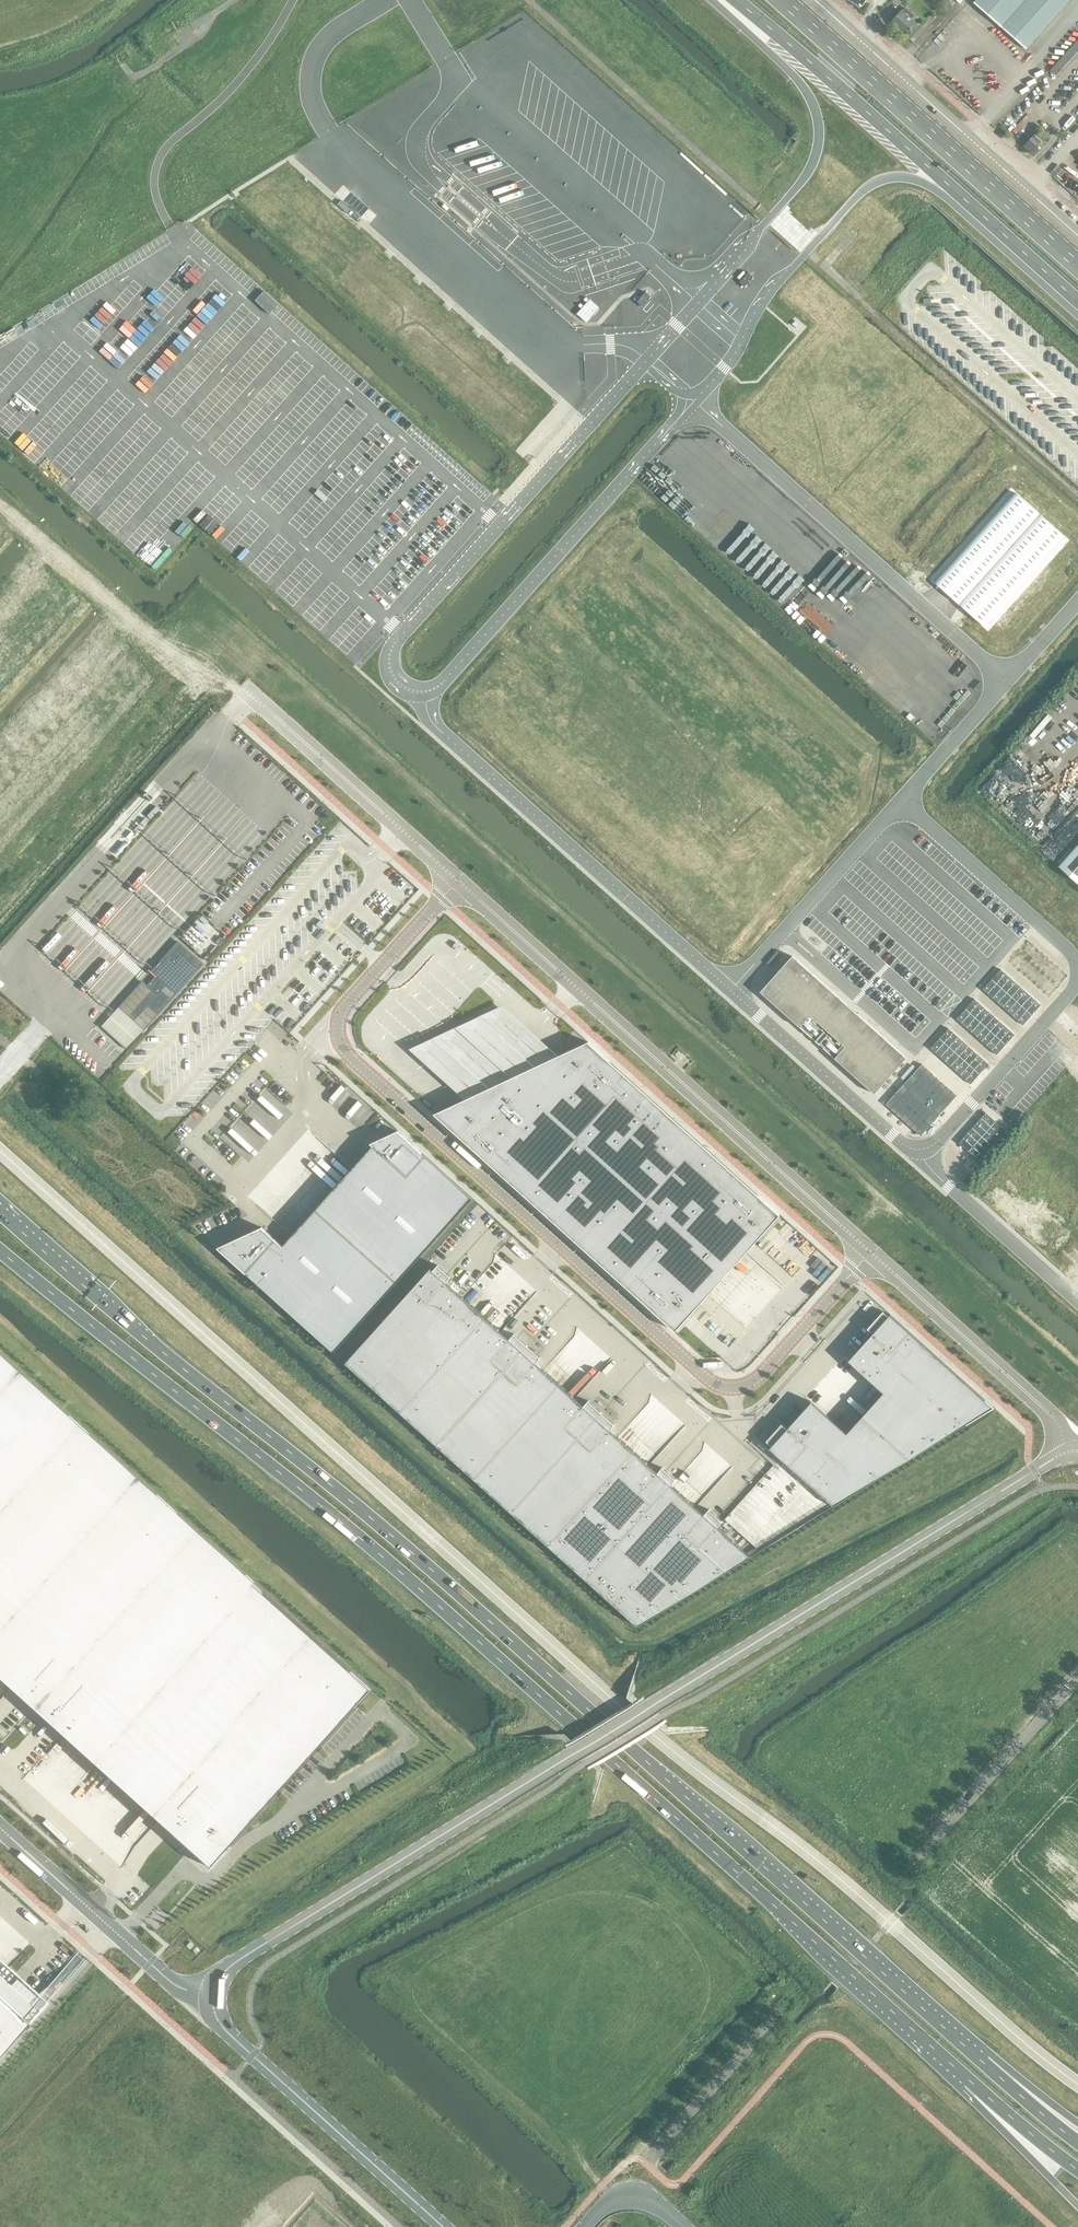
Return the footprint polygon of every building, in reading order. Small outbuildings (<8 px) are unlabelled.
[(1070,0),(976,0),(974,3),(1026,49),(1070,0)] [(891,23),(906,36),(907,35),(917,24),(911,18),(912,17),(907,12),(906,14),(902,11),(891,23)] [(1077,54),(1077,38),(1049,70),(1057,77),(1077,54)] [(1045,140),(1050,135),(1043,129),(1038,135),(1035,132),(1024,145),(1023,146),(1033,155),(1034,154),(1045,141),(1045,140)] [(748,271),(739,281),(745,286),(753,276),(748,271)] [(645,291),(636,301),(642,306),(651,296),(645,291)] [(590,299),(577,314),(587,322),(600,307),(590,299)] [(120,326),(128,335),(135,328),(127,319),(120,326)] [(795,320),(792,324),(797,328),(800,324),(795,320)] [(938,585),(959,605),(1040,514),(1015,492),(934,582),(938,585)] [(1064,535),(1040,514),(959,605),(983,626),(1064,535)] [(1059,865),(1077,882),(1077,844),(1059,865)] [(141,981),(118,1007),(143,1029),(202,964),(177,941),(149,972),(155,976),(146,986),(141,981)] [(906,1058),(792,956),(760,992),(874,1094),(906,1058)] [(1000,969),(982,989),(1023,1025),(1041,1005),(1000,969)] [(974,998),(956,1019),(996,1054),(1014,1034),(974,998)] [(438,1076),(466,1101),(558,1058),(529,1031),(501,1006),(408,1049),(438,1076)] [(948,1028),(930,1048),(970,1084),(988,1064),(948,1028)] [(435,1113),(434,1114),(675,1331),(704,1299),(750,1247),(780,1214),(588,1042),(587,1042),(589,1044),(563,1056),(529,1093),(513,1079),(479,1117),(463,1102),(437,1115),(435,1113)] [(904,1084),(886,1104),(921,1135),(939,1115),(957,1095),(922,1064),(904,1084)] [(985,1112),(958,1142),(979,1160),(1006,1130),(985,1112)] [(334,1352),(472,1198),(398,1131),(391,1134),(391,1135),(375,1143),(352,1169),(291,1236),(282,1246),(262,1227),(251,1232),(252,1233),(219,1249),(334,1352)] [(968,1159),(963,1164),(967,1168),(972,1163),(968,1159)] [(431,1268),(345,1362),(638,1626),(751,1556),(719,1528),(724,1523),(711,1512),(706,1516),(696,1507),(673,1486),(677,1481),(676,1480),(664,1470),(660,1474),(649,1465),(618,1436),(612,1431),(616,1426),(590,1403),(586,1407),(575,1398),(544,1370),(538,1364),(542,1360),(516,1336),(512,1341),(501,1331),(463,1296),(448,1283),(453,1279),(440,1267),(435,1272),(431,1268)] [(771,1445),(769,1448),(833,1505),(993,1407),(890,1314),(888,1316),(882,1311),(867,1328),(873,1333),(848,1360),(883,1392),(847,1433),(811,1401),(787,1429),(781,1424),(766,1441),(771,1445)] [(371,1688),(0,1353),(0,1678),(11,1688),(62,1734),(158,1820),(183,1843),(209,1867),(226,1849),(371,1688)] [(580,1382),(554,1357),(545,1367),(574,1395),(580,1389),(576,1385),(580,1382)] [(758,1439),(755,1437),(753,1440),(750,1443),(773,1465),(767,1472),(724,1519),(759,1551),(832,1506),(758,1439)] [(28,2022),(46,2002),(0,1961),(0,1996),(28,2022)] [(28,2022),(0,1996),(0,2053),(28,2022)]
